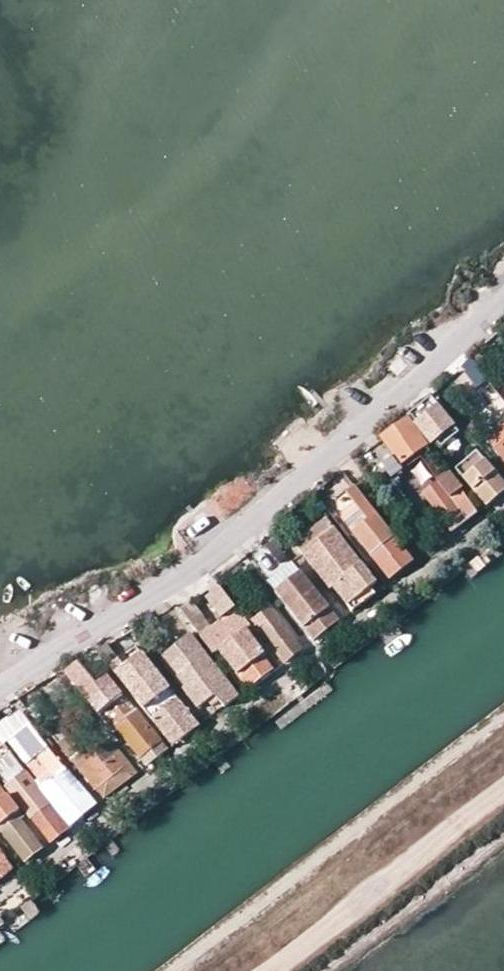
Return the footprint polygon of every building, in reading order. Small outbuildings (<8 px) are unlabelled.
[(417,423),(434,441),(455,424),(438,405),(417,423)] [(430,445),(410,421),(386,441),(400,458),(406,465),(428,447),(430,445)] [(488,442),(503,462),(503,429),(488,442)] [(406,465),(400,458),(386,469),(397,482),(433,453),(428,447),(406,465)] [(497,473),(478,452),(467,460),(475,471),(468,478),(467,479),(488,503),(503,490),(503,480),(497,473)] [(467,460),(458,466),(468,478),(475,471),(467,460)] [(453,531),(476,512),(447,474),(423,490),(453,531)] [(391,580),(414,561),(355,487),(347,493),(368,520),(354,532),(391,580)] [(296,540),(304,550),(333,528),(324,517),(296,540)] [(373,585),(376,582),(333,528),(304,550),(332,587),(335,585),(353,608),(362,602),(358,596),(373,585)] [(289,597),(283,603),(314,641),(340,619),(333,611),(328,615),(295,576),(281,586),(289,597)] [(235,620),(243,613),(221,583),(212,589),(235,620)] [(378,590),(373,585),(358,596),(362,602),(378,590)] [(193,604),(182,611),(206,642),(211,638),(214,635),(193,604)] [(287,662),(303,650),(280,619),(272,608),(256,620),(287,662)] [(222,652),(225,649),(252,684),(274,668),(267,658),(268,657),(253,635),(257,633),(243,613),(235,620),(214,635),(211,638),(222,652)] [(184,647),(164,662),(183,687),(182,687),(199,707),(209,700),(216,694),(220,700),(225,707),(239,696),(216,665),(191,633),(179,641),(184,647)] [(159,657),(164,662),(184,647),(179,641),(159,657)] [(112,666),(121,659),(110,644),(100,652),(111,667),(112,666)] [(112,666),(167,737),(193,716),(145,653),(127,667),(121,659),(112,666)] [(78,660),(64,671),(114,732),(118,730),(140,757),(153,747),(161,758),(168,752),(161,743),(166,738),(161,732),(156,736),(106,674),(96,682),(78,660)] [(216,694),(209,700),(213,705),(220,700),(216,694)] [(21,714),(0,731),(0,734),(7,744),(8,743),(11,741),(31,726),(21,714)] [(201,727),(193,716),(167,737),(175,747),(201,727)] [(80,752),(69,738),(74,732),(66,722),(52,732),(72,758),(80,752)] [(28,764),(39,757),(50,770),(35,782),(70,825),(94,803),(65,768),(31,726),(11,741),(28,764)] [(137,772),(114,743),(81,769),(96,789),(99,789),(105,797),(137,772)] [(0,765),(0,768),(12,783),(24,773),(12,757),(0,765)] [(12,783),(9,786),(51,840),(70,825),(35,782),(30,775),(27,771),(24,773),(12,783)] [(28,817),(0,781),(0,828),(1,827),(9,838),(25,859),(34,853),(43,845),(24,820),(28,817)] [(1,848),(0,848),(0,876),(14,865),(1,848)]
